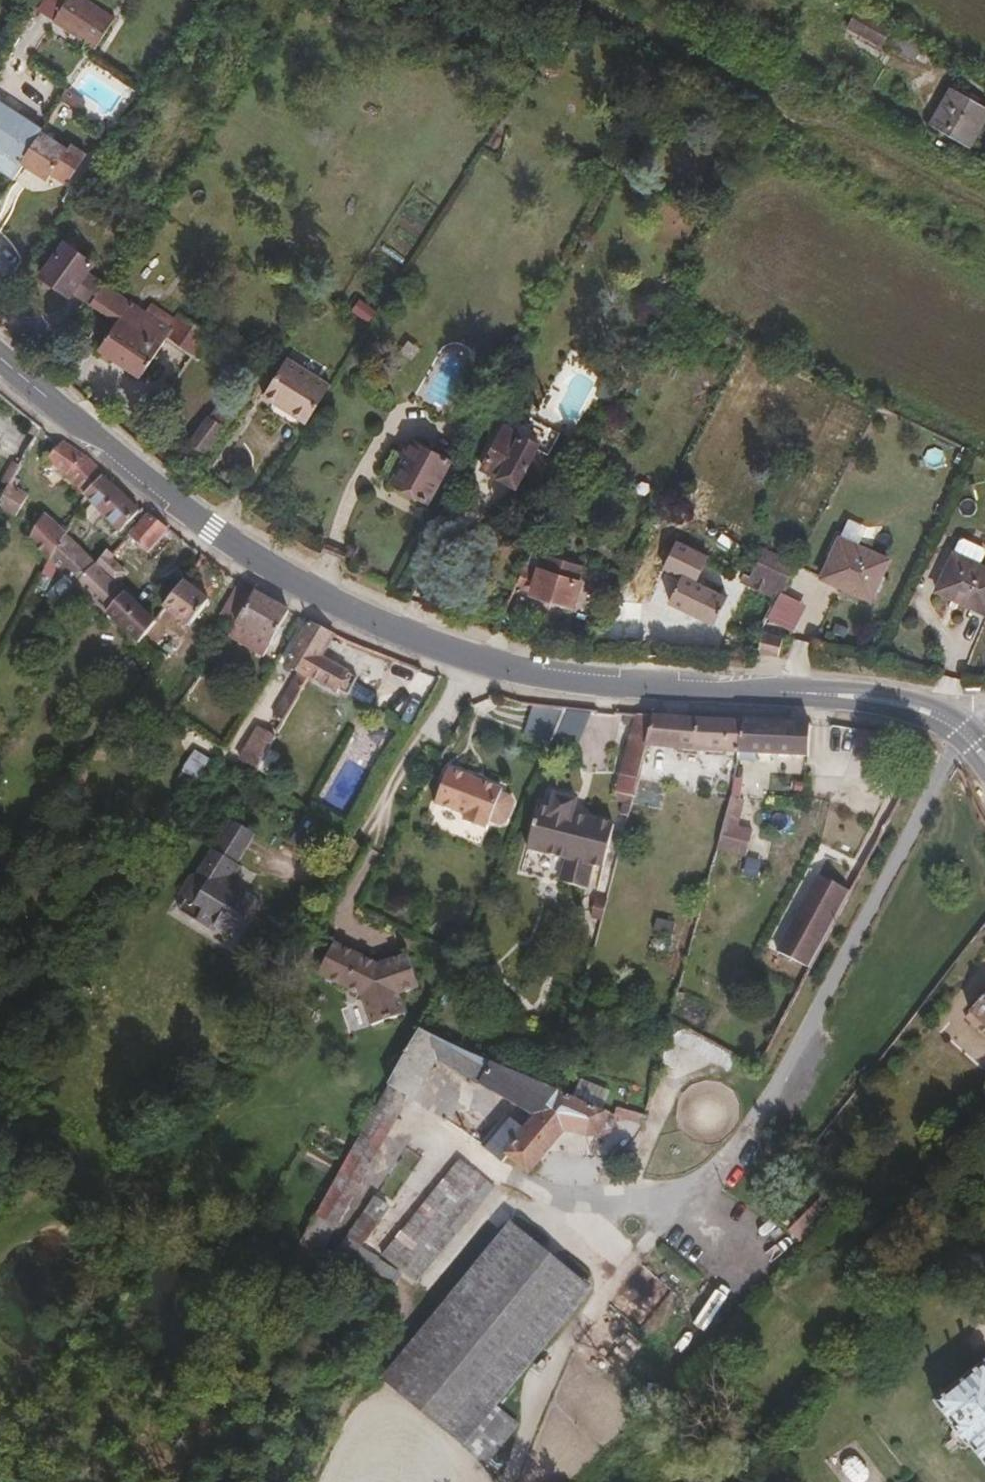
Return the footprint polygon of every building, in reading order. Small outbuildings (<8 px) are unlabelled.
[(90,0),(61,0),(50,15),(93,43),(112,14),(90,0)] [(881,29),(886,19),(864,6),(856,22),(877,34),(881,29)] [(916,36),(886,19),(881,29),(911,45),(916,36)] [(984,103),(947,82),(938,97),(976,119),(984,103)] [(962,142),(976,119),(938,97),(925,121),(962,142)] [(53,142),(0,106),(0,171),(11,178),(20,165),(33,174),(53,142)] [(64,186),(83,158),(68,147),(65,150),(53,142),(33,174),(44,181),(48,175),(64,186)] [(82,203),(96,183),(86,176),(72,195),(82,203)] [(101,284),(84,272),(90,263),(63,243),(40,276),(67,295),(70,292),(87,303),(101,284)] [(138,379),(163,340),(191,359),(207,336),(178,316),(168,329),(101,284),(87,303),(110,320),(92,346),(138,379)] [(303,423),(327,385),(286,359),(262,396),(303,423)] [(201,451),(230,412),(219,403),(189,442),(201,451)] [(513,483),(529,453),(535,442),(501,423),(478,465),(513,483)] [(425,501),(448,460),(411,439),(401,456),(404,458),(393,479),(392,481),(394,484),(395,489),(406,495),(412,493),(425,501)] [(101,477),(84,459),(57,441),(42,460),(62,474),(83,496),(99,479),(101,477)] [(393,479),(404,458),(401,456),(391,450),(380,471),(393,479)] [(523,489),(540,458),(529,453),(513,483),(523,489)] [(13,490),(17,481),(13,477),(8,487),(13,490)] [(135,511),(119,495),(99,479),(83,496),(118,531),(135,511)] [(24,496),(13,490),(8,487),(0,501),(0,506),(13,514),(24,496)] [(146,553),(163,530),(145,514),(127,537),(146,553)] [(47,559),(61,536),(53,526),(42,516),(27,539),(47,559)] [(92,564),(61,536),(47,559),(73,584),(92,564)] [(864,602),(883,563),(836,540),(817,579),(864,602)] [(711,624),(725,597),(695,581),(707,558),(674,542),(661,567),(679,577),(667,600),(711,624)] [(530,569),(541,549),(532,546),(522,566),(530,569)] [(780,590),(793,564),(764,549),(750,575),(780,590)] [(98,571),(108,558),(110,556),(104,550),(92,564),(98,571)] [(948,554),(932,590),(984,616),(984,572),(948,554)] [(119,576),(119,568),(108,558),(98,571),(113,585),(119,576)] [(151,622),(113,585),(98,571),(92,564),(73,584),(127,636),(124,639),(132,648),(135,644),(151,622)] [(607,582),(611,571),(589,564),(587,576),(607,582)] [(531,590),(536,571),(530,569),(522,566),(512,585),(531,590)] [(569,606),(576,581),(537,568),(536,571),(531,590),(530,594),(569,606)] [(780,590),(750,575),(748,578),(741,574),(737,582),(774,600),(780,590)] [(185,627),(205,601),(180,582),(161,607),(185,627)] [(780,592),(766,620),(792,633),(806,605),(780,592)] [(269,642),(285,613),(249,593),(233,623),(269,642)] [(317,658),(331,635),(307,623),(283,665),(296,672),(306,678),(317,658)] [(778,650),(779,636),(757,633),(756,650),(778,650)] [(354,681),(372,651),(331,635),(317,658),(354,681)] [(388,657),(371,691),(356,683),(350,696),(372,707),(378,694),(400,705),(407,691),(420,697),(430,678),(388,657)] [(354,681),(317,658),(306,678),(334,695),(336,692),(345,697),(354,681)] [(281,721),(306,678),(296,672),(270,715),(281,721)] [(636,780),(643,747),(645,744),(642,742),(648,715),(629,713),(612,789),(632,795),(636,780)] [(737,753),(741,720),(648,715),(642,742),(645,744),(658,745),(701,752),(737,753)] [(805,756),(807,725),(741,720),(737,753),(756,754),(756,761),(771,762),(772,755),(805,756)] [(346,815),(366,769),(360,766),(374,733),(353,724),(319,803),(346,815)] [(254,771),(276,738),(257,726),(235,759),(254,771)] [(654,761),(658,745),(645,744),(643,747),(636,780),(646,783),(651,763),(654,761)] [(180,771),(196,782),(210,760),(194,749),(180,771)] [(483,824),(498,789),(445,767),(430,803),(460,815),(457,820),(478,828),(479,823),(483,824)] [(598,870),(611,827),(571,815),(575,801),(554,796),(550,808),(536,805),(524,850),(564,861),(558,881),(584,889),(590,869),(598,870)] [(732,828),(740,799),(727,796),(719,824),(732,828)] [(236,865),(254,835),(229,820),(211,849),(236,865)] [(231,940),(254,901),(230,887),(233,882),(228,879),(236,865),(211,849),(195,876),(195,883),(184,902),(200,912),(193,922),(211,933),(215,929),(231,940)] [(233,882),(241,868),(236,865),(228,879),(233,882)] [(809,971),(855,893),(823,873),(781,954),(809,971)] [(184,902),(195,883),(195,876),(187,879),(176,897),(184,902)] [(193,922),(200,912),(184,902),(177,913),(193,922)] [(597,922),(601,904),(591,902),(586,918),(597,922)] [(672,935),(674,922),(655,919),(653,932),(672,935)] [(416,988),(405,955),(375,964),(332,941),(315,973),(359,995),(368,1027),(402,1016),(395,994),(416,988)] [(984,1033),(984,999),(968,1016),(984,1033)] [(699,1053),(706,1038),(666,1017),(654,1060),(657,1062),(661,1061),(669,1064),(673,1052),(688,1047),(699,1053)] [(411,1101),(435,1060),(443,1045),(417,1032),(386,1086),(406,1098),(411,1101)] [(601,1121),(443,1045),(435,1060),(534,1118),(553,1136),(560,1129),(592,1141),(593,1139),(601,1121)] [(729,1069),(734,1058),(704,1045),(699,1056),(729,1069)] [(300,1285),(406,1098),(386,1086),(279,1273),(300,1285)] [(525,1171),(553,1136),(534,1118),(518,1138),(505,1154),(525,1171)] [(639,1130),(610,1118),(606,1124),(601,1121),(593,1139),(602,1144),(606,1141),(611,1130),(635,1140),(639,1130)] [(505,1154),(518,1138),(503,1125),(498,1125),(480,1147),(498,1162),(505,1154)] [(411,1282),(490,1188),(455,1159),(378,1253),(411,1282)] [(388,1287),(349,1258),(356,1248),(378,1218),(365,1208),(313,1279),(328,1289),(337,1277),(375,1304),(388,1287)] [(454,1443),(583,1289),(505,1225),(376,1379),(454,1443)] [(395,1276),(356,1248),(349,1258),(388,1287),(395,1276)] [(982,1360),(934,1399),(954,1425),(969,1443),(984,1465),(984,1364),(982,1360)] [(969,1443),(954,1425),(949,1429),(949,1435),(959,1447),(964,1447),(969,1443)] [(867,1479),(860,1457),(844,1463),(850,1481),(859,1481),(867,1479)]
